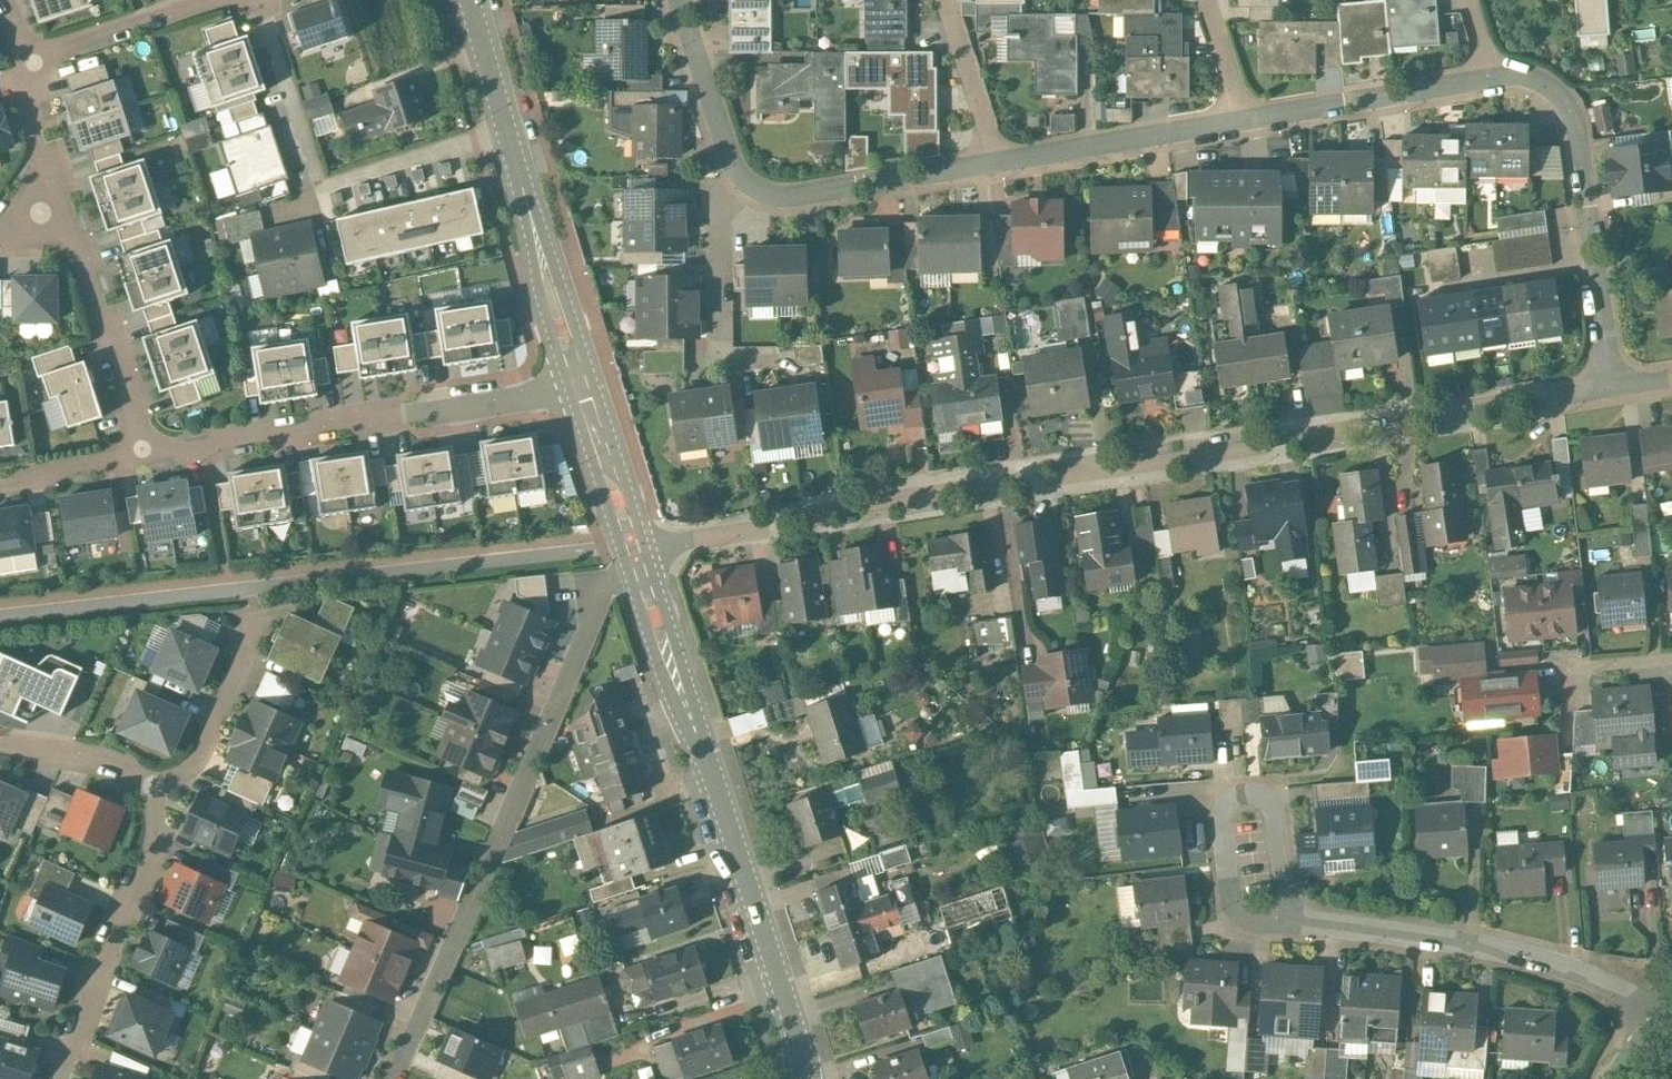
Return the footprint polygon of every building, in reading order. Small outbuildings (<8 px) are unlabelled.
[(40,25),(95,7),(92,0),(32,0),(40,25)] [(313,8),(307,10),(306,9),(289,15),(294,31),(297,30),(305,52),(350,37),(338,0),(310,0),(313,8)] [(731,54),(772,54),(772,0),(731,0),(731,54)] [(869,40),(870,40),(870,54),(905,53),(905,40),(906,40),(906,0),(868,0),(869,40)] [(1104,15),(1131,15),(1155,15),(1155,0),(1104,0),(1104,15)] [(1386,0),(1364,2),(1365,13),(1338,15),(1338,23),(1342,64),(1360,62),(1360,57),(1391,55),(1390,39),(1386,0)] [(1386,0),(1390,39),(1417,37),(1418,48),(1440,46),(1437,0),(1386,0)] [(1578,38),(1609,36),(1607,0),(1575,0),(1578,38)] [(648,5),(606,6),(606,22),(603,22),(603,56),(607,56),(607,73),(604,73),(604,74),(626,74),(626,77),(628,77),(647,77),(647,76),(647,45),(648,29),(648,5)] [(1054,15),(1011,15),(1011,35),(1007,35),(1007,39),(1014,39),(1014,57),(1037,56),(1037,94),(1038,94),(1038,92),(1054,92),(1054,94),(1076,94),(1075,56),(1069,55),(1070,36),(1054,36),(1054,15)] [(1088,15),(1075,15),(1075,46),(1095,46),(1088,15)] [(1155,15),(1131,15),(1131,36),(1127,36),(1126,58),(1128,58),(1189,58),(1189,44),(1182,44),(1182,15),(1155,15)] [(212,48),(240,39),(234,21),(206,31),(212,48)] [(1338,23),(1260,23),(1260,44),(1274,44),(1273,73),(1317,74),(1318,44),(1326,44),(1326,68),(1342,68),(1342,64),(1338,23)] [(249,36),(242,38),(243,41),(238,43),(242,55),(253,52),(253,51),(254,51),(249,36)] [(203,82),(258,64),(254,51),(253,51),(253,52),(242,55),(238,43),(243,41),(242,38),(240,39),(212,48),(194,55),(203,82)] [(870,54),(846,54),(846,86),(868,86),(869,79),(890,79),(890,85),(895,86),(895,83),(905,83),(905,130),(907,131),(934,131),(934,130),(935,81),(928,81),(928,71),(931,71),(931,53),(905,53),(870,54)] [(799,72),(798,68),(776,69),(775,82),(763,81),(762,122),(787,122),(787,116),(797,116),(798,111),(812,110),(813,97),(820,97),(820,139),(846,139),(846,86),(846,54),(812,54),(812,72),(799,72)] [(1189,58),(1128,58),(1128,74),(1132,75),(1132,97),(1190,97),(1189,58)] [(258,64),(203,82),(212,110),(216,108),(256,95),(250,79),(261,76),(261,77),(262,76),(258,64)] [(105,65),(67,78),(72,94),(110,82),(105,65)] [(267,91),(262,76),(261,77),(261,76),(250,79),(256,95),(267,91)] [(628,77),(627,92),(663,92),(663,76),(647,76),(647,77),(628,77)] [(415,79),(376,92),(380,103),(342,115),(352,144),(389,132),(390,133),(428,120),(415,79)] [(335,113),(327,80),(304,86),(312,119),(335,113)] [(72,94),(64,97),(73,125),(124,108),(115,81),(110,82),(72,94)] [(627,92),(612,92),(611,109),(637,109),(637,158),(678,158),(679,107),(665,107),(665,92),(627,92)] [(258,101),(256,95),(216,108),(218,114),(230,110),(254,102),(258,101)] [(259,115),(254,102),(230,110),(234,123),(259,115)] [(1594,107),(1600,131),(1617,127),(1610,103),(1594,107)] [(124,108),(73,125),(82,152),(91,149),(121,140),(133,136),(124,108)] [(1132,111),(1109,109),(1108,122),(1131,123),(1132,111)] [(13,147),(8,132),(9,132),(6,122),(5,122),(1,110),(0,110),(0,151),(13,147)] [(1054,113),(1055,132),(1079,131),(1078,112),(1054,113)] [(194,122),(181,126),(185,139),(198,135),(194,122)] [(271,125),(220,142),(238,197),(290,180),(271,125)] [(1497,126),(1466,125),(1466,136),(1466,178),(1497,178),(1497,126)] [(1529,126),(1497,126),(1497,178),(1529,178),(1529,176),(1529,147),(1529,126)] [(934,131),(907,131),(907,162),(938,156),(939,130),(934,130),(934,131)] [(1671,147),(1671,132),(1645,135),(1646,150),(1671,147)] [(1435,136),(1403,136),(1403,140),(1403,169),(1403,185),(1403,189),(1404,189),(1405,188),(1417,188),(1417,189),(1434,189),(1435,136)] [(1466,136),(1435,136),(1434,189),(1466,189),(1466,178),(1466,136)] [(121,140),(91,149),(95,162),(121,154),(125,152),(121,140)] [(1403,140),(1383,141),(1385,160),(1387,169),(1403,169),(1403,140)] [(1544,147),(1529,147),(1529,176),(1543,176),(1544,147)] [(1613,175),(1671,168),(1671,147),(1646,150),(1616,153),(1617,158),(1611,159),(1613,175)] [(121,154),(95,162),(99,175),(125,166),(121,154)] [(1373,160),(1372,155),(1342,156),(1342,213),(1373,212),(1373,204),(1373,160)] [(1342,156),(1311,156),(1311,159),(1311,194),(1312,213),(1342,213),(1342,156)] [(1311,159),(1293,159),(1298,194),(1311,194),(1311,159)] [(90,177),(99,205),(155,187),(146,160),(125,166),(99,175),(90,177)] [(1385,160),(1373,160),(1373,204),(1391,204),(1389,185),(1387,169),(1385,160)] [(450,163),(439,165),(442,176),(452,174),(450,163)] [(1615,190),(1621,189),(1621,195),(1652,191),(1671,189),(1671,168),(1613,175),(1615,190)] [(423,169),(412,171),(415,182),(426,180),(423,169)] [(1403,169),(1387,169),(1389,185),(1403,185),(1403,169)] [(1188,173),(1173,175),(1174,181),(1177,200),(1188,200),(1188,173)] [(396,175),(385,177),(387,188),(398,186),(396,175)] [(1278,176),(1192,176),(1192,198),(1196,198),(1196,221),(1198,222),(1198,239),(1249,239),(1249,242),(1280,242),(1280,219),(1283,219),(1283,192),(1278,192),(1278,176)] [(1174,181),(1150,182),(1151,190),(1152,190),(1154,230),(1181,228),(1177,200),(1174,181)] [(369,183),(358,186),(361,197),(372,194),(369,183)] [(164,215),(155,187),(99,205),(108,233),(118,230),(144,221),(164,215)] [(474,189),(337,220),(347,264),(484,233),(474,189)] [(1435,203),(1434,189),(1417,189),(1417,203),(1435,203)] [(1652,191),(1653,206),(1671,204),(1671,189),(1652,191)] [(1151,190),(1098,193),(1101,249),(1155,247),(1154,230),(1152,190),(1151,190)] [(685,191),(627,192),(628,222),(685,221),(685,191)] [(342,192),(331,195),(334,205),(345,203),(342,192)] [(1062,251),(1062,204),(1015,205),(1015,216),(1015,252),(1017,252),(1062,251)] [(1568,234),(1566,208),(1549,209),(1551,235),(1568,234)] [(1544,211),(1497,218),(1500,240),(1548,233),(1544,211)] [(1015,216),(993,215),(993,220),(1000,267),(1017,266),(1017,252),(1015,252),(1015,216)] [(980,216),(950,217),(951,269),(982,268),(980,221),(980,216)] [(950,217),(919,218),(919,222),(920,269),(951,269),(950,217)] [(993,220),(980,221),(982,268),(1000,267),(993,220)] [(147,234),(144,221),(118,230),(122,242),(147,234)] [(685,221),(628,222),(628,250),(628,251),(663,251),(685,251),(685,221)] [(919,222),(901,223),(904,253),(906,270),(920,269),(919,222)] [(310,225),(291,230),(291,229),(253,238),(266,296),(322,284),(322,283),(324,283),(310,225)] [(122,242),(125,254),(164,242),(160,230),(147,234),(122,242)] [(889,233),(840,234),(841,274),(873,273),(874,267),(888,266),(890,266),(890,253),(889,233)] [(1500,240),(1492,241),(1497,273),(1553,265),(1548,233),(1500,240)] [(117,257),(125,284),(181,267),(172,239),(164,242),(125,254),(117,257)] [(1456,247),(1427,251),(1432,283),(1461,279),(1456,247)] [(663,251),(628,251),(628,250),(623,250),(623,265),(658,265),(663,265),(663,251)] [(805,250),(776,251),(778,306),(793,305),(793,303),(807,303),(806,292),(805,263),(805,250)] [(776,251),(747,251),(748,265),(748,291),(749,304),(763,304),(763,306),(778,306),(776,251)] [(904,253),(890,253),(890,266),(888,266),(889,283),(908,283),(906,270),(904,253)] [(819,262),(805,263),(806,292),(820,292),(819,262)] [(663,265),(658,265),(658,278),(684,278),(684,265),(663,265)] [(748,265),(734,265),(735,292),(748,291),(748,265)] [(190,295),(181,267),(125,284),(134,312),(144,309),(170,301),(190,295)] [(1400,276),(1366,282),(1369,297),(1385,295),(1387,309),(1389,309),(1404,307),(1400,276)] [(658,278),(640,278),(640,308),(698,308),(698,278),(658,278)] [(57,321),(56,279),(16,279),(17,321),(17,322),(57,321)] [(1555,280),(1418,301),(1426,357),(1510,345),(1509,339),(1534,336),(1535,341),(1564,336),(1555,280)] [(16,281),(3,281),(3,321),(17,321),(16,281)] [(1251,284),(1223,288),(1228,323),(1232,344),(1260,341),(1251,284)] [(1657,294),(1661,322),(1663,322),(1666,338),(1671,337),(1671,292),(1657,294)] [(1084,297),(1068,300),(1075,340),(1091,337),(1084,297)] [(493,300),(464,305),(473,362),(502,358),(501,348),(496,321),(493,300)] [(170,301),(144,309),(148,323),(174,314),(170,301)] [(445,367),(473,362),(464,305),(436,309),(439,330),(443,357),(445,367)] [(698,308),(640,308),(641,338),(658,338),(685,338),(698,338),(698,308)] [(1387,309),(1330,318),(1334,346),(1338,369),(1363,365),(1362,362),(1394,357),(1394,360),(1396,360),(1389,309),(1387,309)] [(174,314),(148,323),(152,335),(178,327),(174,314)] [(409,314),(380,318),(389,376),(418,371),(417,361),(413,335),(409,314)] [(1136,315),(1108,319),(1121,401),(1174,393),(1171,375),(1168,356),(1143,360),(1136,315)] [(361,380),(389,376),(380,318),(352,323),(355,344),(359,371),(361,380)] [(510,319),(496,321),(501,348),(514,346),(510,319)] [(952,337),(931,340),(934,360),(940,359),(942,372),(936,373),(938,386),(932,387),(939,432),(960,429),(959,425),(1002,419),(996,378),(985,379),(983,367),(976,368),(971,337),(981,335),(979,319),(950,323),(952,337)] [(143,338),(152,365),(208,347),(199,320),(178,327),(152,335),(143,338)] [(1260,341),(1232,344),(1228,323),(1212,326),(1217,357),(1232,354),(1237,382),(1290,375),(1284,338),(1260,341)] [(912,328),(892,329),(893,347),(913,346),(912,328)] [(426,332),(430,359),(443,357),(439,330),(426,332)] [(413,335),(417,361),(430,359),(426,332),(413,335)] [(1534,336),(1509,339),(1510,345),(1510,351),(1536,347),(1535,341),(1534,336)] [(685,338),(658,338),(658,351),(685,351),(685,338)] [(310,339),(281,343),(290,401),(319,396),(317,387),(313,360),(310,339)] [(261,405),(290,401),(281,343),(252,348),(256,369),(260,395),(261,405)] [(359,371),(355,344),(333,348),(338,374),(359,371)] [(71,345),(33,358),(39,378),(43,376),(77,364),(71,345)] [(822,346),(794,346),(796,362),(802,366),(824,363),(822,346)] [(1334,346),(1318,348),(1325,392),(1341,390),(1338,369),(1334,346)] [(217,375),(208,347),(152,365),(161,393),(170,390),(196,382),(217,375)] [(1318,348),(1301,351),(1307,395),(1325,392),(1318,348)] [(1081,357),(1046,362),(1046,358),(1027,361),(1036,413),(1089,405),(1081,357)] [(327,358),(313,360),(317,387),(332,384),(327,358)] [(77,364),(43,376),(51,400),(59,397),(69,428),(104,417),(86,362),(77,364)] [(873,368),(856,370),(862,419),(903,413),(905,413),(902,395),(899,373),(874,376),(873,368)] [(247,397),(260,395),(256,369),(243,371),(247,397)] [(1202,371),(1171,375),(1174,393),(1177,411),(1207,407),(1202,371)] [(196,382),(170,390),(177,409),(203,401),(196,382)] [(815,387),(786,392),(794,446),(808,444),(808,442),(822,440),(815,387)] [(729,389),(701,393),(709,448),(723,446),(723,444),(737,442),(736,437),(731,402),(729,389)] [(786,392),(757,395),(761,422),(765,448),(778,446),(779,448),(794,446),(786,392)] [(701,393),(672,398),(680,450),(693,448),(694,450),(709,448),(701,393)] [(919,393),(902,395),(905,413),(903,413),(905,426),(923,424),(919,393)] [(744,400),(731,402),(736,437),(749,436),(748,424),(744,400)] [(16,445),(12,425),(14,425),(14,421),(12,422),(9,402),(0,403),(0,448),(16,445)] [(761,422),(748,424),(749,436),(751,450),(765,448),(761,422)] [(538,433),(509,437),(518,494),(547,490),(544,474),(540,447),(538,433)] [(509,437),(481,442),(490,499),(518,494),(509,437)] [(1625,437),(1580,442),(1585,486),(1588,485),(1587,480),(1610,477),(1611,484),(1631,481),(1625,437)] [(1568,439),(1553,441),(1555,464),(1570,463),(1568,439)] [(554,445),(540,447),(544,474),(558,471),(554,445)] [(454,446),(426,451),(435,508),(463,503),(461,488),(456,455),(454,446)] [(929,471),(930,447),(911,446),(910,471),(929,471)] [(1486,450),(1473,452),(1478,488),(1488,486),(1486,475),(1489,474),(1486,450)] [(370,451),(341,455),(350,512),(378,508),(375,487),(371,460),(370,451)] [(426,451),(397,455),(403,491),(406,512),(435,508),(426,451)] [(469,453),(456,455),(461,488),(474,486),(469,453)] [(341,455),(312,459),(321,517),(350,512),(341,455)] [(384,458),(371,460),(375,487),(388,484),(385,467),(384,458)] [(1455,462),(1421,467),(1432,537),(1464,532),(1465,538),(1467,537),(1455,462)] [(286,464),(257,469),(266,526),(295,521),(292,500),(287,473),(286,464)] [(399,465),(385,467),(388,484),(390,493),(403,491),(399,465)] [(1489,474),(1486,475),(1488,486),(1497,550),(1523,546),(1517,503),(1535,501),(1536,506),(1561,503),(1558,481),(1560,481),(1559,477),(1551,478),(1549,466),(1489,474)] [(257,469),(229,473),(230,482),(235,509),(238,530),(266,526),(257,469)] [(301,471),(287,473),(292,500),(305,498),(301,471)] [(1375,471),(1343,476),(1350,523),(1350,525),(1369,522),(1382,520),(1375,471)] [(188,479),(163,484),(173,539),(197,535),(194,515),(190,488),(188,479)] [(230,482),(217,484),(222,511),(235,509),(230,482)] [(147,543),(173,539),(163,484),(138,488),(139,496),(144,523),(147,543)] [(202,486),(190,488),(194,515),(207,512),(202,486)] [(1298,486),(1268,491),(1267,486),(1248,489),(1253,523),(1255,534),(1257,534),(1277,531),(1282,561),(1305,557),(1302,541),(1304,540),(1303,527),(1304,526),(1298,486)] [(112,492),(62,500),(69,544),(119,536),(118,528),(112,492)] [(144,523),(139,496),(127,498),(131,525),(144,523)] [(1211,501),(1166,508),(1172,550),(1196,547),(1197,548),(1218,545),(1211,501)] [(0,512),(0,557),(36,551),(35,544),(30,515),(29,507),(0,512)] [(1139,529),(1154,528),(1152,507),(1137,508),(1139,529)] [(1116,510),(1079,516),(1084,556),(1121,551),(1121,549),(1116,510)] [(1636,512),(1639,555),(1652,554),(1649,511),(1636,512)] [(50,512),(30,515),(35,544),(55,540),(50,512)] [(1413,515),(1397,517),(1405,574),(1426,571),(1422,542),(1417,544),(1413,515)] [(1051,520),(1015,526),(1021,562),(1031,561),(1056,557),(1051,520)] [(1369,522),(1350,525),(1350,523),(1337,525),(1344,574),(1375,569),(1369,522)] [(1253,523),(1235,525),(1239,551),(1259,548),(1257,534),(1255,534),(1253,523)] [(131,526),(118,528),(119,536),(122,552),(135,550),(131,526)] [(985,533),(949,538),(950,540),(929,543),(936,594),(967,589),(967,593),(992,590),(989,570),(990,569),(985,533)] [(1121,551),(1084,556),(1088,588),(1135,581),(1130,547),(1121,549),(1121,551)] [(879,548),(842,554),(844,563),(831,565),(834,583),(836,593),(857,590),(860,611),(894,606),(895,606),(892,581),(891,574),(883,575),(879,548)] [(1533,552),(1491,553),(1492,575),(1533,573),(1533,552)] [(815,557),(780,563),(786,599),(774,602),(778,630),(792,628),(791,624),(826,619),(821,585),(834,583),(831,565),(817,567),(815,557)] [(1056,557),(1031,561),(1036,597),(1061,593),(1056,557)] [(1175,588),(1170,557),(1157,559),(1162,590),(1175,588)] [(1582,570),(1560,573),(1561,586),(1571,585),(1572,598),(1585,597),(1582,570)] [(733,578),(732,571),(713,574),(720,624),(761,618),(762,618),(760,604),(756,575),(733,578)] [(1402,573),(1375,578),(1379,609),(1407,605),(1402,573)] [(1644,574),(1598,578),(1603,629),(1624,627),(1623,621),(1645,619),(1645,625),(1648,625),(1644,574)] [(546,575),(516,578),(518,596),(537,605),(532,615),(546,621),(552,608),(549,607),(546,575)] [(905,579),(892,581),(895,606),(894,606),(896,624),(911,622),(905,579)] [(1561,586),(1538,588),(1543,637),(1560,635),(1560,629),(1575,627),(1572,598),(1571,585),(1561,586)] [(1538,588),(1512,591),(1513,604),(1506,605),(1510,640),(1543,637),(1538,588)] [(353,609),(330,599),(323,613),(347,623),(353,609)] [(774,602),(760,604),(762,618),(761,618),(763,635),(779,632),(778,630),(774,602)] [(532,615),(518,609),(505,614),(496,634),(542,654),(554,624),(546,621),(532,615)] [(347,623),(323,613),(317,627),(340,638),(347,623)] [(201,614),(182,616),(175,632),(198,642),(209,618),(201,614)] [(317,627),(291,616),(272,659),(321,681),(340,638),(317,627)] [(1010,617),(974,623),(977,645),(1014,639),(1010,617)] [(175,632),(173,631),(155,671),(199,691),(217,651),(198,642),(175,632)] [(542,654),(496,634),(487,654),(493,656),(488,667),(524,683),(531,667),(535,668),(542,654)] [(1483,645),(1421,651),(1423,672),(1436,671),(1437,684),(1463,681),(1463,679),(1486,677),(1483,645)] [(1363,651),(1328,654),(1328,658),(1339,681),(1366,678),(1363,651)] [(1083,652),(1050,657),(1051,664),(1044,665),(1049,701),(1052,700),(1052,702),(1058,707),(1067,705),(1072,699),(1071,697),(1090,695),(1088,683),(1089,683),(1091,681),(1089,670),(1087,668),(1086,668),(1083,652)] [(1514,653),(1499,655),(1500,667),(1516,666),(1514,653)] [(4,654),(0,664),(0,711),(15,718),(19,710),(24,699),(37,705),(62,716),(84,668),(55,656),(53,655),(50,656),(49,657),(37,667),(35,668),(4,654)] [(639,663),(617,670),(621,681),(642,675),(639,663)] [(524,683),(488,667),(482,682),(514,695),(518,697),(524,683)] [(1038,667),(1022,670),(1027,703),(1043,701),(1038,667)] [(287,680),(267,671),(256,695),(276,705),(287,680)] [(1486,677),(1463,679),(1463,681),(1467,717),(1499,714),(1499,718),(1538,714),(1536,700),(1538,700),(1535,676),(1493,680),(1492,676),(1486,677)] [(162,689),(137,677),(127,698),(136,701),(139,693),(157,701),(162,689)] [(761,686),(767,705),(790,697),(785,679),(761,686)] [(298,685),(287,680),(276,705),(287,710),(298,685)] [(514,695),(483,682),(477,696),(508,709),(514,695)] [(612,684),(594,690),(575,728),(580,744),(589,741),(590,741),(626,729),(612,684)] [(1649,690),(1593,696),(1594,710),(1596,735),(1598,735),(1640,731),(1653,730),(1649,690)] [(477,696),(467,692),(460,708),(452,704),(446,719),(454,723),(503,744),(516,713),(508,709),(477,696)] [(1339,692),(1316,694),(1317,714),(1318,713),(1319,724),(1326,723),(1338,722),(1339,692)] [(157,701),(139,693),(136,701),(128,718),(128,719),(123,731),(135,736),(159,747),(159,746),(171,752),(176,740),(188,715),(157,701)] [(846,695),(809,708),(828,762),(865,750),(846,695)] [(1263,697),(1241,699),(1243,724),(1263,721),(1263,718),(1264,718),(1263,697)] [(37,705),(24,699),(19,710),(32,716),(37,705)] [(1241,699),(1219,701),(1222,731),(1244,729),(1243,724),(1241,699)] [(301,724),(255,703),(246,723),(243,721),(241,727),(289,749),(301,724)] [(739,736),(773,726),(767,708),(733,718),(739,736)] [(1594,710),(1575,712),(1573,747),(1581,746),(1599,745),(1598,735),(1596,735),(1594,710)] [(1317,715),(1264,719),(1264,718),(1263,718),(1263,721),(1266,759),(1268,758),(1268,757),(1291,755),(1292,756),(1293,756),(1293,755),(1320,753),(1320,754),(1322,754),(1319,725),(1326,724),(1326,723),(1319,724),(1318,713),(1317,714),(1317,715)] [(1211,715),(1161,718),(1165,766),(1214,763),(1211,715)] [(503,744),(454,723),(440,755),(448,759),(485,775),(489,776),(503,744)] [(289,749),(241,727),(237,736),(240,737),(230,760),(241,764),(275,780),(289,749)] [(626,729),(590,741),(589,741),(609,802),(612,814),(626,810),(623,799),(646,791),(626,729)] [(1157,729),(1126,731),(1128,767),(1160,765),(1157,729)] [(1641,736),(1632,737),(1633,740),(1628,740),(1631,766),(1654,764),(1652,746),(1649,746),(1648,740),(1654,739),(1653,730),(1640,731),(1641,736)] [(1552,737),(1502,741),(1506,776),(1554,772),(1555,772),(1554,755),(1552,737)] [(1599,745),(1581,746),(1581,756),(1600,754),(1599,745)] [(1573,753),(1554,755),(1555,772),(1554,772),(1556,795),(1571,793),(1573,753)] [(485,775),(448,759),(443,771),(464,780),(480,787),(485,775)] [(275,780),(241,764),(229,790),(259,804),(264,806),(275,780)] [(893,771),(860,782),(867,803),(900,793),(893,771)] [(451,789),(389,773),(381,805),(404,812),(397,838),(397,840),(432,850),(433,848),(435,848),(451,789)] [(480,787),(464,780),(457,797),(482,808),(489,791),(480,787)] [(1370,780),(1315,784),(1316,801),(1371,798),(1370,780)] [(5,836),(8,835),(8,834),(12,825),(24,798),(25,798),(24,795),(23,795),(13,791),(12,789),(10,789),(0,785),(0,833),(5,836)] [(49,798),(27,788),(24,794),(24,795),(25,798),(24,798),(12,825),(33,834),(37,824),(49,798)] [(78,798),(54,788),(49,798),(37,824),(39,825),(44,814),(68,824),(78,798)] [(229,790),(223,788),(217,801),(248,814),(247,816),(253,818),(259,804),(229,790)] [(1116,788),(1075,791),(1069,808),(1118,805),(1116,788)] [(123,809),(81,792),(78,798),(68,824),(65,831),(107,849),(123,809)] [(827,793),(789,806),(804,847),(842,834),(827,793)] [(217,801),(203,794),(185,834),(230,854),(247,816),(248,814),(217,801)] [(1155,810),(1139,812),(1138,810),(1119,813),(1125,860),(1182,853),(1177,806),(1155,808),(1155,810)] [(1372,807),(1318,811),(1320,833),(1321,854),(1323,853),(1355,851),(1356,862),(1376,860),(1372,807)] [(1464,809),(1417,813),(1421,858),(1440,856),(1440,850),(1465,847),(1466,853),(1468,853),(1464,809)] [(587,810),(515,834),(503,862),(593,833),(587,810)] [(653,814),(590,834),(595,851),(588,854),(594,870),(605,867),(611,884),(640,874),(670,865),(653,814)] [(1653,826),(1639,827),(1640,843),(1642,843),(1643,853),(1655,852),(1653,826)] [(1320,833),(1299,835),(1302,874),(1324,872),(1323,853),(1321,854),(1320,833)] [(396,838),(382,834),(378,849),(392,853),(396,838)] [(1043,835),(1019,836),(1020,863),(1044,862),(1043,835)] [(432,850),(397,840),(397,838),(396,838),(392,853),(386,873),(439,887),(440,888),(450,852),(435,848),(433,848),(432,850)] [(1640,843),(1595,847),(1598,887),(1645,883),(1643,853),(1642,843),(1640,843)] [(1565,845),(1498,851),(1501,896),(1546,892),(1545,874),(1567,873),(1565,845)] [(471,870),(447,864),(451,852),(435,848),(450,852),(440,888),(439,887),(438,892),(459,898),(471,870)] [(240,874),(203,857),(196,873),(223,886),(223,887),(232,891),(240,874)] [(76,873),(45,860),(36,881),(66,895),(67,894),(76,873)] [(196,873),(179,866),(163,901),(208,920),(223,887),(223,886),(196,873)] [(611,884),(602,887),(606,899),(644,887),(640,874),(611,884)] [(855,880),(818,892),(830,931),(867,919),(863,903),(855,880)] [(1185,880),(1134,886),(1137,910),(1141,910),(1143,928),(1190,922),(1185,880)] [(66,895),(36,881),(29,896),(41,902),(31,924),(76,944),(93,905),(67,894),(66,895)] [(1003,885),(940,905),(955,951),(1017,930),(1003,885)] [(676,888),(641,899),(650,928),(653,937),(689,925),(676,888)] [(892,894),(863,903),(867,919),(897,909),(892,894)] [(916,903),(897,909),(901,922),(900,922),(904,934),(923,928),(916,903)] [(643,905),(616,913),(624,936),(650,928),(643,905)] [(897,909),(867,919),(871,932),(877,930),(900,922),(901,922),(897,909)] [(392,918),(375,911),(369,924),(386,931),(392,918)] [(867,919),(830,931),(843,968),(879,957),(871,932),(867,919)] [(205,936),(169,920),(162,937),(190,949),(189,951),(198,954),(205,936)] [(369,924),(368,923),(356,951),(405,972),(417,944),(386,931),(369,924)] [(524,926),(485,939),(495,971),(534,959),(524,926)] [(885,953),(877,930),(871,932),(879,955),(885,953)] [(162,937),(150,931),(146,941),(145,940),(138,956),(139,957),(135,966),(174,984),(189,951),(190,949),(162,937)] [(42,947),(11,935),(5,955),(13,958),(14,956),(37,964),(42,947)] [(696,948),(644,965),(657,1000),(708,984),(696,948)] [(405,972),(356,951),(344,979),(348,981),(384,997),(393,1000),(405,972)] [(37,964),(14,956),(13,958),(2,992),(6,993),(9,999),(19,1002),(24,999),(53,1008),(65,973),(37,964)] [(940,956),(893,971),(900,992),(907,1013),(952,999),(945,977),(947,977),(940,956)] [(1239,965),(1189,961),(1186,999),(1216,1001),(1214,1017),(1235,1019),(1237,993),(1239,965)] [(1293,968),(1265,966),(1261,1033),(1263,1033),(1263,1039),(1270,1040),(1269,1053),(1288,1055),(1293,968)] [(1321,970),(1293,968),(1288,1055),(1306,1056),(1307,1047),(1314,1047),(1315,1036),(1317,1037),(1321,970)] [(1372,978),(1344,975),(1341,1024),(1369,1026),(1372,978)] [(601,978),(517,1006),(527,1038),(560,1027),(611,1010),(601,978)] [(1401,979),(1372,978),(1369,1026),(1398,1028),(1401,979)] [(384,997),(348,981),(343,993),(375,1007),(379,1009),(384,997)] [(174,1000),(142,986),(137,998),(169,1012),(174,1000)] [(375,1007),(343,993),(338,991),(333,1004),(370,1019),(375,1007)] [(900,992),(855,1006),(867,1042),(912,1028),(907,1013),(900,992)] [(1251,994),(1237,993),(1235,1019),(1249,1020),(1251,994)] [(137,998),(128,994),(110,1034),(156,1055),(174,1015),(137,998)] [(1451,996),(1426,994),(1421,1061),(1446,1063),(1447,1047),(1451,996)] [(1479,998),(1451,996),(1447,1047),(1474,1049),(1476,1027),(1479,998)] [(333,1004),(329,1002),(317,1030),(370,1053),(373,1045),(371,1044),(380,1024),(370,1019),(333,1004)] [(1557,1013),(1506,1009),(1503,1055),(1533,1057),(1533,1060),(1550,1061),(1549,1065),(1566,1066),(1568,1039),(1555,1038),(1557,1013)] [(611,1010),(560,1027),(568,1053),(590,1046),(620,1036),(611,1010)] [(0,1017),(0,1040),(24,1048),(31,1027),(0,1017)] [(1369,1026),(1341,1024),(1340,1040),(1367,1042),(1369,1026)] [(721,1026),(674,1041),(686,1076),(732,1060),(721,1026)] [(1398,1028),(1369,1026),(1367,1042),(1397,1044),(1398,1028)] [(489,1075),(501,1046),(454,1027),(443,1055),(480,1072),(489,1075)] [(950,1027),(923,1036),(928,1051),(955,1042),(950,1027)] [(1489,1028),(1476,1027),(1474,1049),(1473,1065),(1472,1065),(1471,1070),(1485,1071),(1489,1028)] [(317,1030),(305,1058),(304,1059),(333,1071),(351,1078),(356,1078),(364,1061),(366,1062),(370,1053),(317,1030)] [(1263,1039),(1248,1038),(1245,1072),(1268,1074),(1269,1053),(1270,1040),(1263,1039)] [(0,1040),(0,1078),(30,1078),(39,1052),(24,1048),(0,1040)] [(656,1047),(667,1078),(678,1078),(686,1076),(674,1041),(656,1047)] [(1307,1047),(1306,1056),(1305,1078),(1325,1078),(1328,1049),(1314,1047),(1307,1047)] [(1474,1049),(1447,1047),(1446,1063),(1472,1065),(1473,1065),(1474,1049)] [(1328,1049),(1325,1078),(1339,1078),(1341,1050),(1328,1049)] [(876,1067),(880,1078),(929,1078),(920,1052),(876,1067)] [(1067,1069),(1070,1078),(1129,1078),(1120,1052),(1067,1069)] [(140,1063),(117,1053),(112,1070),(136,1078),(140,1063)] [(304,1059),(305,1058),(297,1054),(291,1068),(293,1069),(315,1078),(330,1078),(333,1071),(304,1059)] [(443,1055),(435,1075),(443,1078),(477,1078),(480,1072),(443,1055)] [(554,1065),(553,1060),(540,1063),(544,1078),(554,1078),(570,1075),(571,1078),(591,1078),(606,1076),(601,1055),(554,1065)] [(140,1063),(136,1078),(139,1078),(146,1078),(150,1067),(140,1063)] [(100,1067),(96,1078),(139,1078),(136,1078),(112,1070),(100,1067)] [(293,1069),(289,1078),(315,1078),(293,1069)] [(1405,1070),(1405,1078),(1423,1078),(1424,1072),(1405,1070)] [(1232,1071),(1231,1078),(1245,1078),(1245,1072),(1232,1071)]
